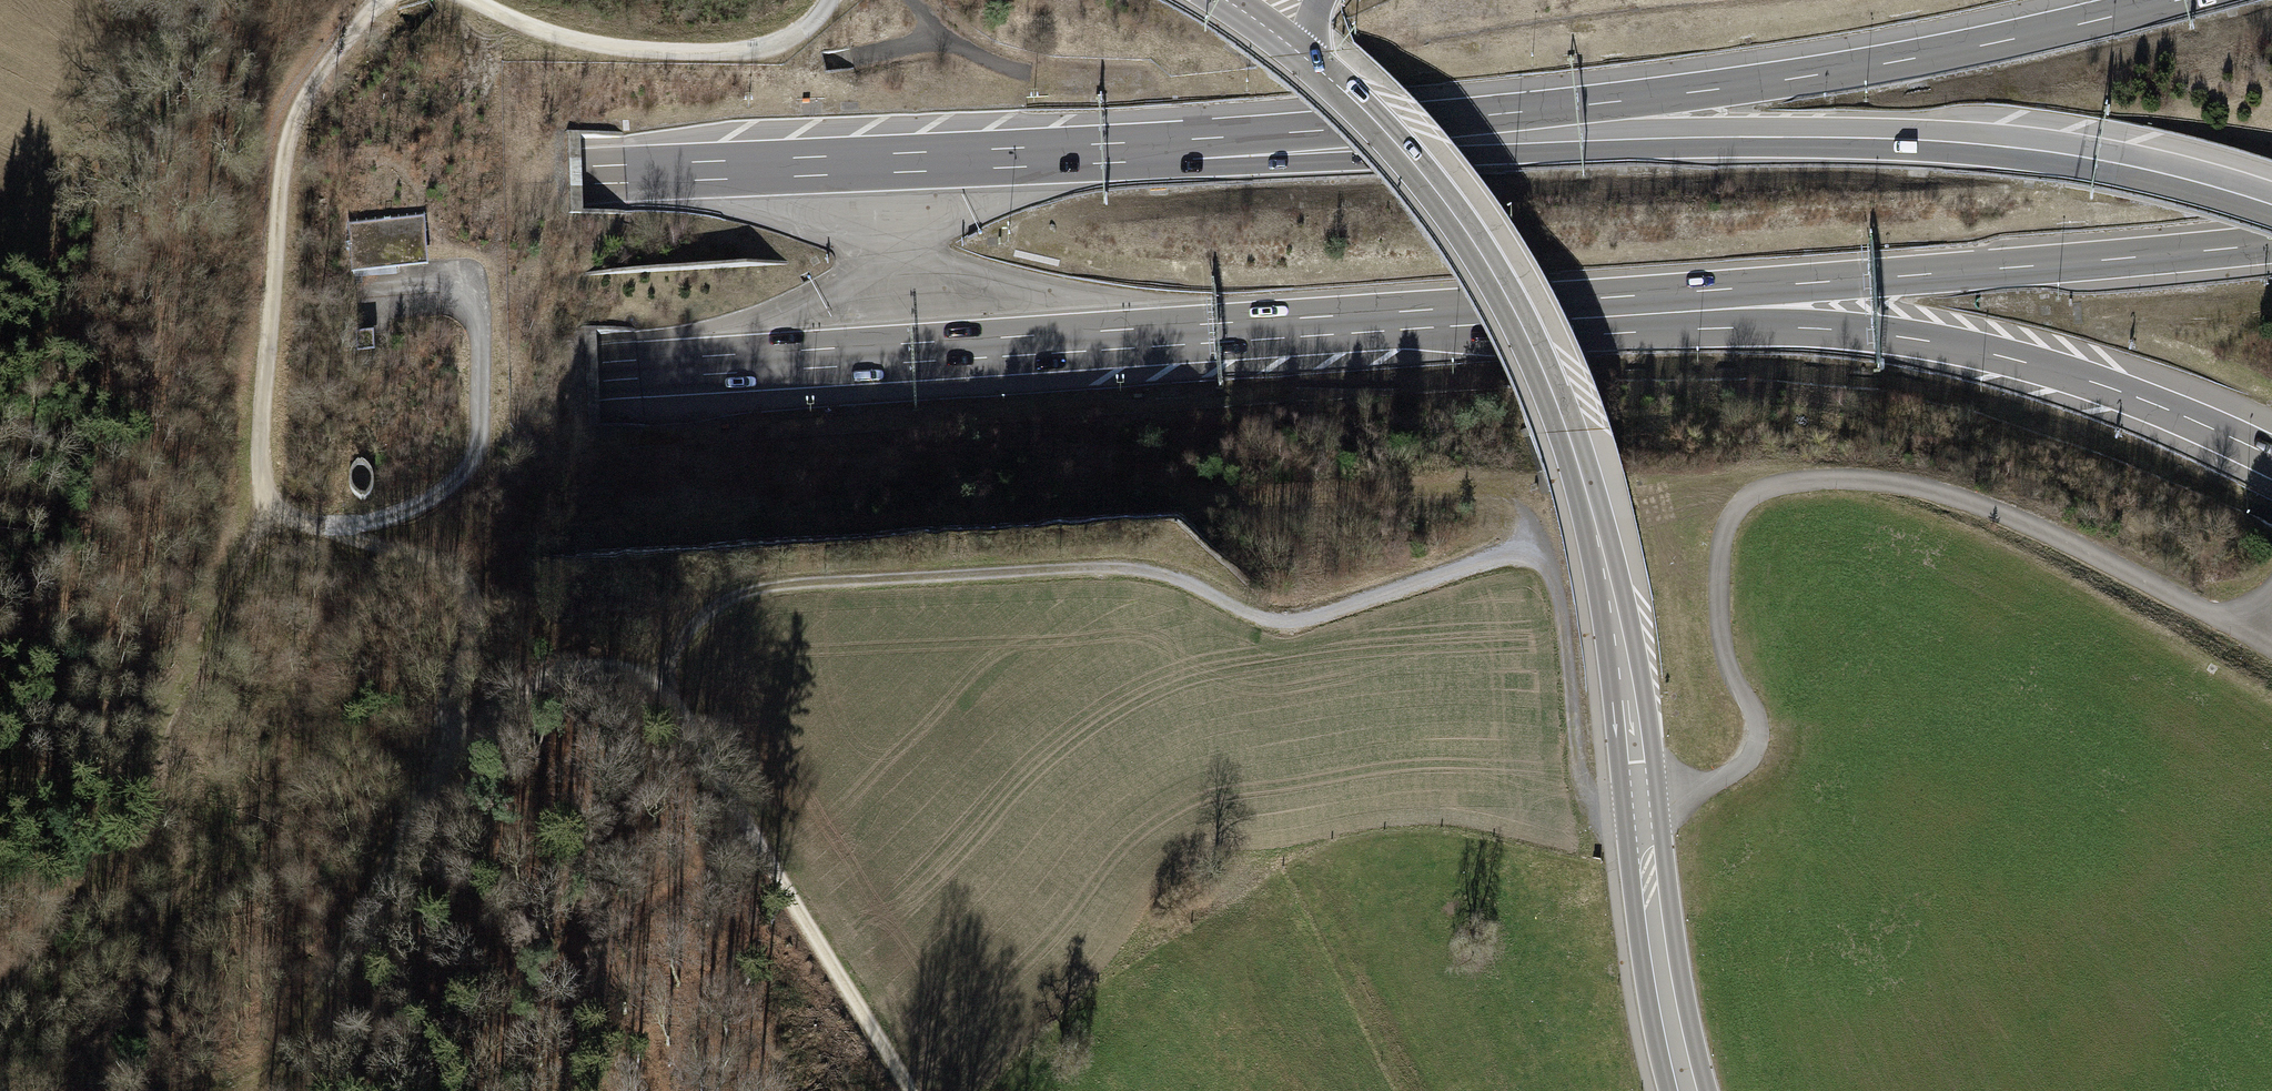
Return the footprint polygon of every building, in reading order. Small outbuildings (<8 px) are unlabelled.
[(423,220),(349,225),(352,266),(426,261),(423,220)] [(368,334),(357,334),(358,350),(369,349),(368,334)]
